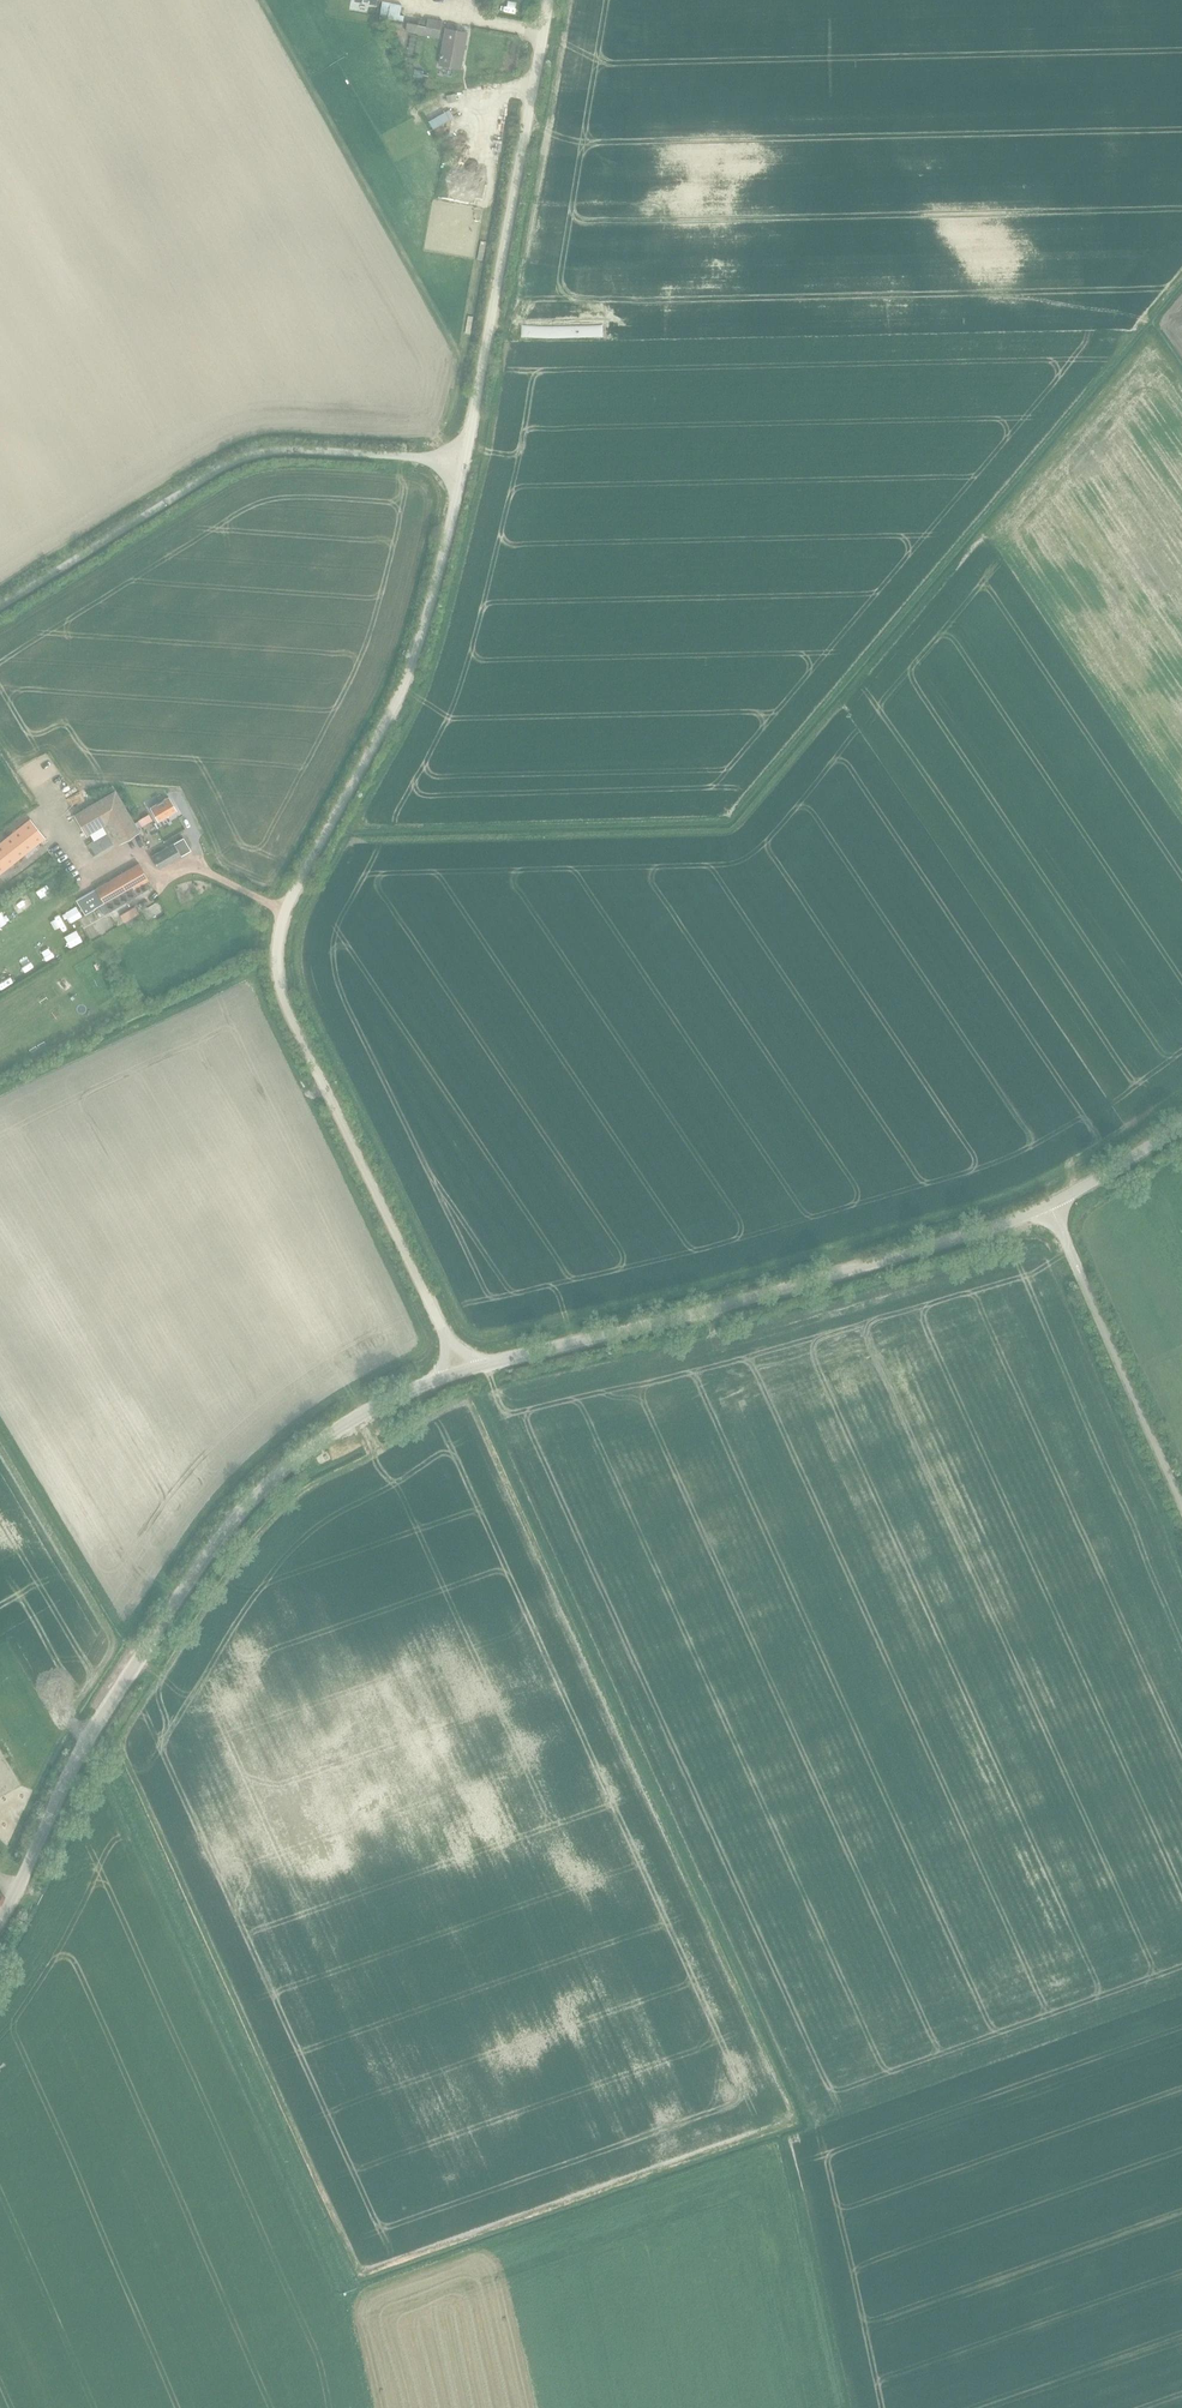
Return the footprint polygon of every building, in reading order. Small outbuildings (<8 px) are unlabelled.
[(402,18),(403,12),(398,11),(400,1),(393,0),(381,0),(378,16),(387,18),(387,15),(402,18)] [(406,18),(404,28),(438,34),(441,18),(427,15),(425,22),(406,18)] [(460,67),(467,32),(446,28),(439,64),(460,67)] [(449,109),(429,121),(433,128),(454,117),(449,109)] [(114,789),(73,814),(85,835),(106,823),(118,843),(139,831),(127,810),(114,789)] [(168,801),(150,812),(157,824),(175,814),(168,801)] [(44,836),(29,817),(0,840),(0,872),(44,836)] [(105,833),(86,844),(92,854),(111,843),(105,833)] [(151,855),(158,867),(190,849),(183,837),(151,855)] [(152,885),(139,862),(95,887),(97,890),(78,901),(84,912),(99,904),(98,903),(103,900),(108,910),(152,885)] [(121,914),(120,915),(124,921),(125,920),(138,913),(135,906),(121,914)]
